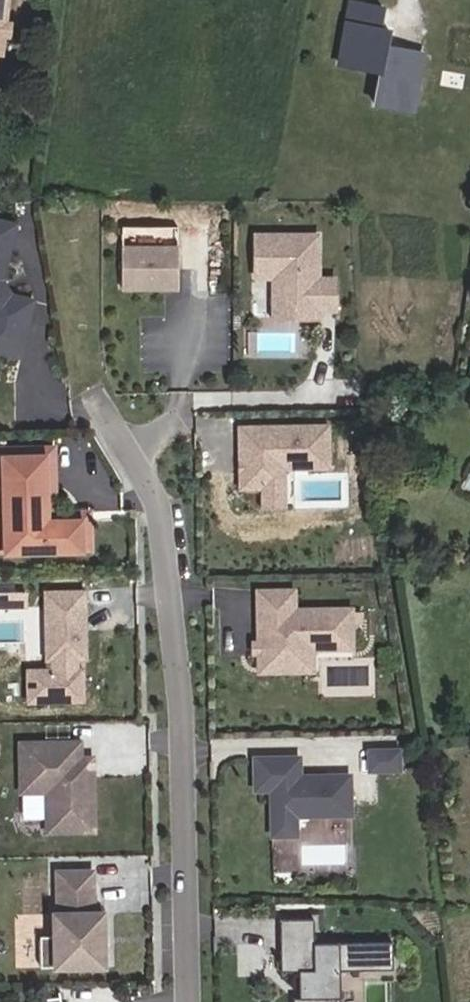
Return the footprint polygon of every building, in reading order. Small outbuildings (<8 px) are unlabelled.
[(368,105),(417,112),(427,47),(380,39),(386,2),(373,0),(346,0),(336,64),(373,70),(368,105)] [(12,226),(0,224),(0,252),(6,254),(12,226)] [(314,281),(314,238),(251,238),(251,279),(270,279),(270,321),(314,320),(314,312),(331,312),(331,281),(314,281)] [(173,251),(117,251),(117,293),(173,293),(173,251)] [(32,302),(3,295),(0,291),(0,353),(20,358),(32,302)] [(322,432),(233,435),(234,469),(237,472),(237,477),(234,480),(235,496),(256,495),(278,495),(278,476),(323,475),(322,432)] [(88,521),(53,522),(51,456),(0,458),(0,466),(43,465),(45,530),(79,529),(80,561),(89,561),(88,521)] [(79,529),(45,530),(43,465),(0,466),(0,497),(2,564),(80,561),(79,529)] [(279,515),(278,495),(256,495),(257,515),(279,515)] [(461,572),(466,571),(469,570),(469,560),(460,562),(461,572)] [(31,607),(31,590),(0,589),(0,606),(31,607)] [(287,614),(286,598),(249,599),(249,615),(287,614)] [(80,711),(79,679),(69,679),(69,669),(82,669),(80,601),(40,602),(42,670),(48,670),(48,680),(23,680),(24,713),(80,711)] [(287,614),(249,615),(250,675),(295,674),(295,658),(305,658),(345,657),(344,616),(287,617),(287,614)] [(13,620),(11,638),(27,640),(29,622),(13,620)] [(305,680),(305,658),(295,658),(295,674),(250,675),(251,681),(305,680)] [(92,843),(90,782),(78,782),(78,769),(77,753),(18,755),(19,804),(44,803),(46,844),(92,843)] [(394,778),(393,759),(365,760),(365,779),(394,778)] [(347,824),(346,785),(295,786),(295,767),(250,768),(251,800),(267,799),(268,845),(292,845),(292,825),(347,824)] [(90,782),(90,769),(78,769),(78,782),(90,782)] [(104,978),(102,924),(92,924),(91,883),(57,884),(58,925),(54,925),(55,948),(40,948),(40,979),(104,978)] [(389,951),(311,953),(311,929),(277,930),(278,982),(296,981),(297,1001),(338,1001),(337,980),(390,979),(389,951)] [(62,993),(42,999),(43,1001),(64,1001),(62,993)]
